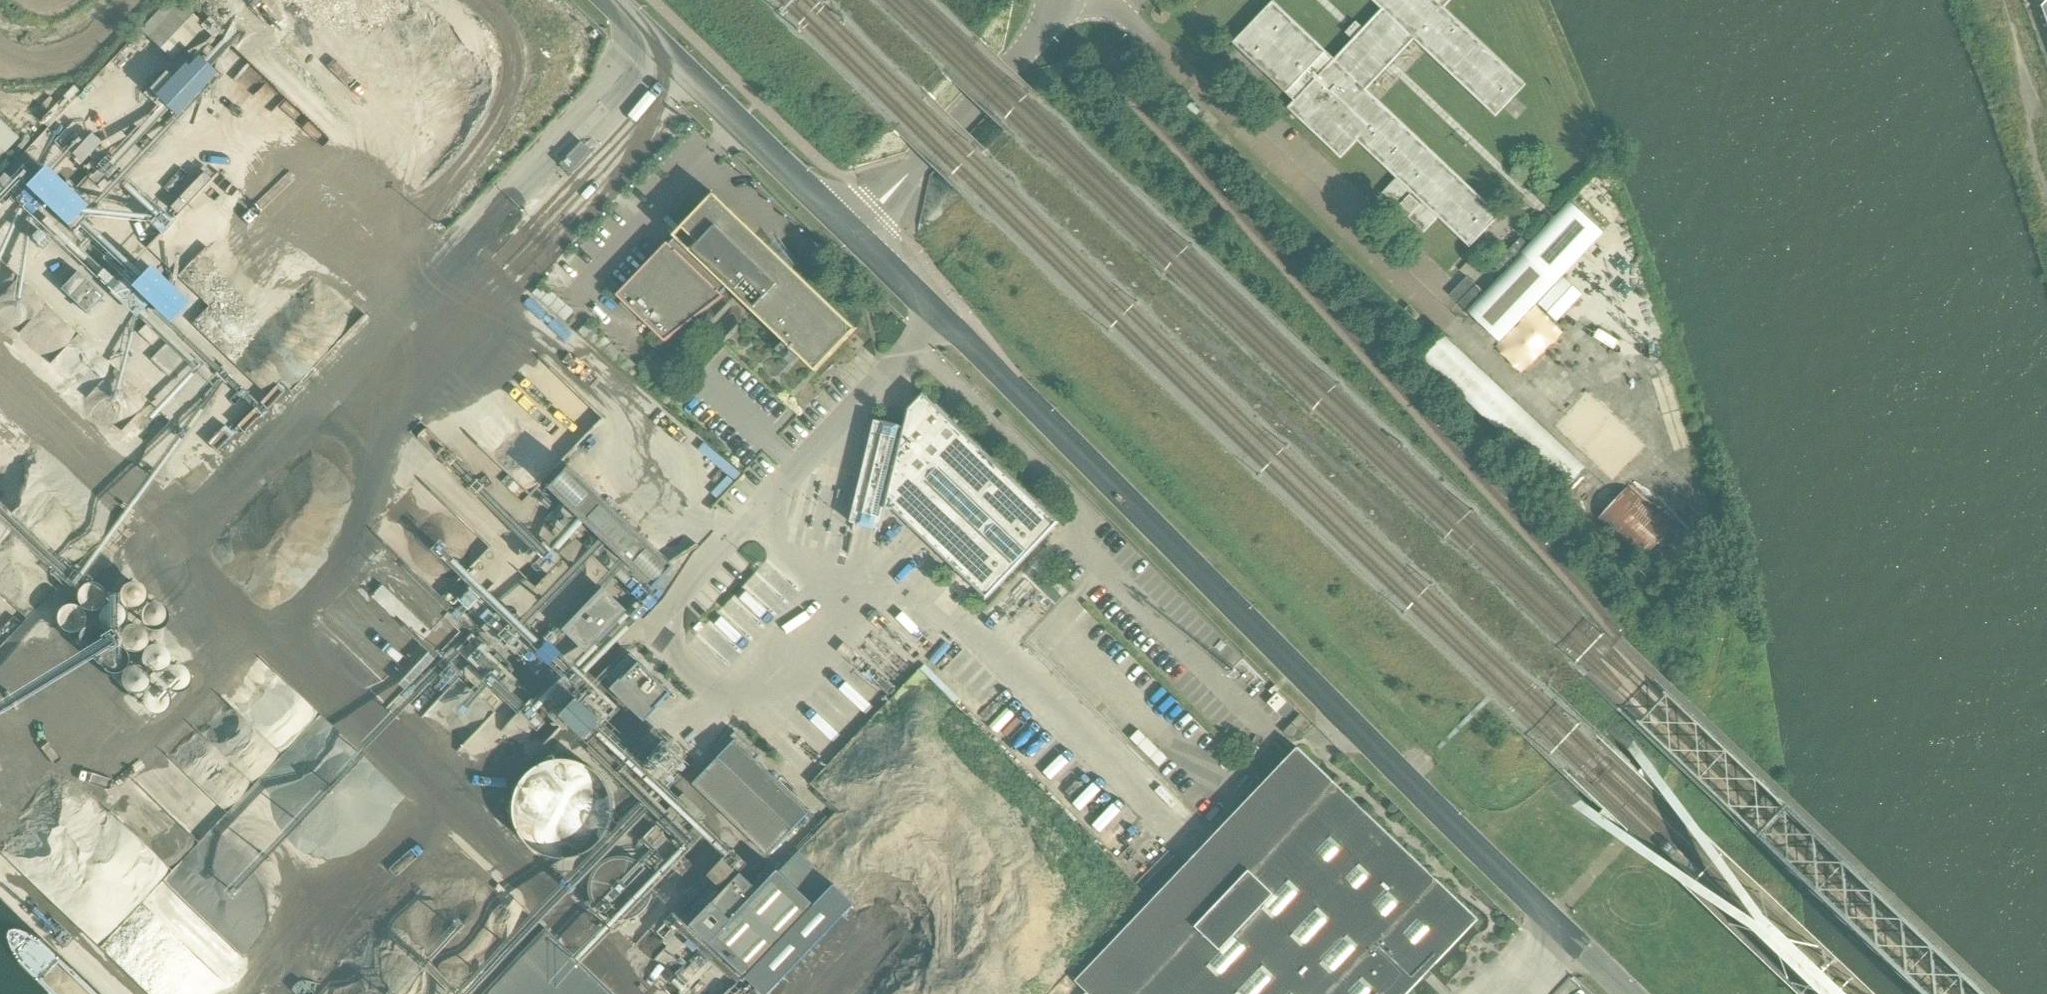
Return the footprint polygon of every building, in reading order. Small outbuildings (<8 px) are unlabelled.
[(182,0),(168,0),(140,30),(172,60),(205,25),(180,2),(182,0)] [(1439,217),(1471,246),(1480,236),(1481,236),(1480,235),(1489,226),(1490,225),(1499,215),(1498,215),(1488,206),(1489,205),(1488,205),(1478,196),(1478,195),(1468,186),(1458,177),(1458,176),(1457,176),(1448,167),(1447,166),(1447,167),(1438,157),(1437,157),(1427,148),(1427,147),(1417,138),(1407,129),(1407,128),(1406,128),(1397,119),(1396,118),(1396,119),(1387,109),(1386,108),(1376,99),(1375,99),(1366,90),(1366,89),(1375,79),(1376,79),(1376,78),(1385,69),(1385,68),(1394,59),(1395,59),(1395,58),(1404,48),(1405,48),(1404,48),(1414,38),(1415,38),(1424,47),(1425,48),(1425,47),(1435,57),(1434,57),(1435,57),(1445,66),(1445,67),(1455,76),(1465,85),(1465,86),(1475,95),(1475,96),(1476,95),(1485,105),(1486,105),(1496,114),(1495,114),(1496,115),(1505,105),(1506,105),(1506,104),(1515,95),(1516,94),(1515,94),(1525,84),(1524,84),(1515,75),(1514,74),(1514,75),(1504,65),(1505,65),(1504,65),(1494,56),(1494,55),(1484,46),(1474,37),(1474,36),(1473,36),(1464,27),(1463,26),(1463,27),(1453,17),(1454,17),(1453,17),(1443,8),(1443,7),(1444,7),(1443,7),(1450,0),(1374,0),(1384,9),(1383,9),(1384,9),(1383,9),(1383,10),(1374,19),(1373,20),(1374,20),(1365,29),(1364,29),(1364,30),(1362,28),(1352,37),(1355,40),(1354,40),(1345,50),(1336,60),(1335,61),(1335,60),(1334,61),(1325,52),(1325,51),(1315,42),(1314,41),(1305,32),(1304,31),(1304,32),(1294,22),(1295,22),(1294,22),(1284,13),(1284,12),(1274,3),(1264,13),(1264,12),(1264,13),(1255,23),(1254,22),(1254,23),(1245,33),(1244,33),(1235,43),(1236,43),(1245,52),(1245,53),(1246,53),(1256,62),(1255,62),(1256,63),(1256,62),(1266,72),(1276,81),(1276,82),(1286,91),(1287,91),(1297,100),(1289,108),(1290,108),(1300,117),(1300,118),(1310,127),(1310,128),(1310,127),(1320,137),(1321,137),(1330,146),(1331,147),(1341,156),(1340,156),(1341,156),(1348,149),(1357,139),(1398,178),(1383,194),(1398,208),(1395,212),(1405,222),(1409,218),(1424,232),(1439,217)] [(167,71),(150,88),(173,110),(214,67),(192,45),(167,71)] [(15,141),(17,139),(16,137),(0,122),(0,157),(15,141)] [(99,143),(90,134),(74,151),(84,160),(99,143)] [(569,171),(574,171),(585,160),(585,155),(581,150),(575,150),(564,162),(564,167),(569,171)] [(42,157),(20,179),(63,220),(85,197),(42,157)] [(1572,201),(1523,253),(1555,284),(1605,232),(1572,201)] [(777,263),(767,254),(713,202),(702,213),(701,211),(702,210),(701,209),(674,236),(676,238),(670,245),(668,243),(617,296),(666,342),(724,296),(722,294),(728,288),(816,372),(857,329),(792,268),(790,269),(791,270),(788,274),(784,270),(785,269),(786,268),(786,267),(786,265),(785,264),(784,263),(783,262),(782,262),(781,262),(780,262),(779,262),(777,263)] [(1467,311),(1499,342),(1555,284),(1523,253),(1467,311)] [(44,288),(54,298),(55,296),(65,307),(64,308),(74,317),(103,288),(92,278),(91,279),(81,269),(82,268),(72,259),(44,288)] [(129,286),(168,323),(187,304),(148,267),(129,286)] [(1538,304),(1557,322),(1582,295),(1564,277),(1538,304)] [(137,333),(151,346),(159,337),(146,324),(137,333)] [(150,359),(168,376),(183,360),(166,343),(150,359)] [(894,510),(902,518),(987,599),(1060,523),(924,393),(908,409),(904,427),(888,424),(875,420),(851,523),(865,526),(882,530),(887,509),(894,510)] [(1629,486),(1596,521),(1639,562),(1672,528),(1629,486)] [(608,678),(649,716),(672,693),(631,654),(608,678)] [(717,751),(721,755),(693,784),(744,832),(768,856),(811,811),(756,760),(760,756),(735,732),(717,751)] [(1089,993),(1407,993),(1479,919),(1336,783),(1298,747),(1088,969),(1076,981),(1089,993)] [(613,807),(613,806),(612,798),(610,791),(606,782),(600,775),(594,770),(587,766),(578,763),(570,761),(562,762),(553,764),(544,768),(537,774),(532,779),(527,788),(524,796),(523,805),(524,815),(526,823),(530,831),(536,837),(542,843),(548,846),(558,850),(566,851),(575,850),(585,848),(592,844),(598,839),(605,831),(609,825),(611,817),(613,807)] [(692,925),(712,944),(747,978),(785,938),(808,914),(816,905),(780,870),(761,891),(742,874),(692,925)]
